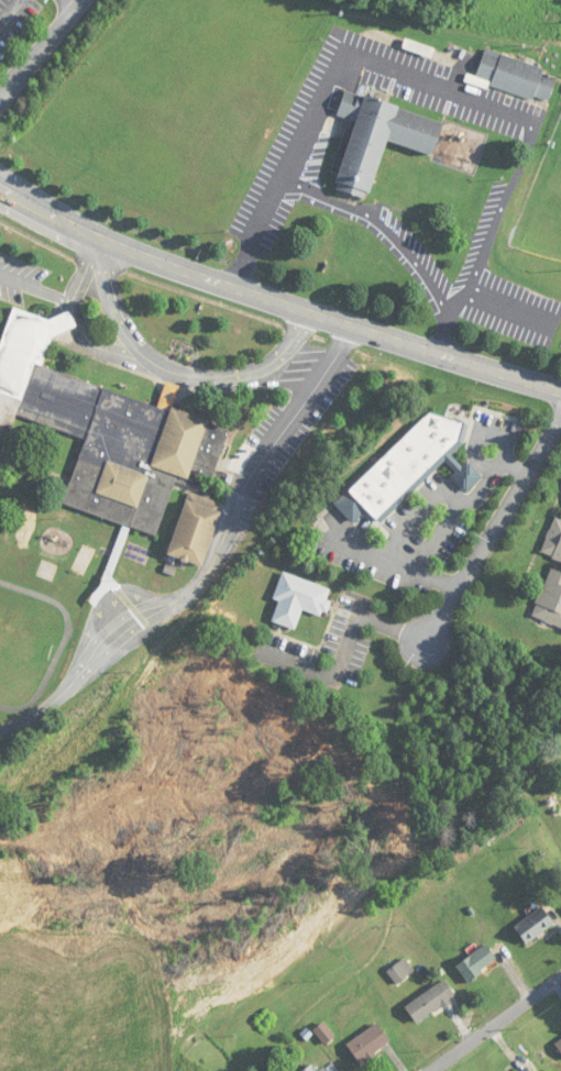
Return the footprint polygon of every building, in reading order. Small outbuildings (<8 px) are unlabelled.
[(404,48),(431,56),(434,49),(406,40),(404,48)] [(483,47),(474,74),(490,79),(488,84),(530,98),(531,93),(546,99),(553,76),(540,71),(542,67),(483,47)] [(330,180),(364,192),(382,139),(427,153),(437,121),(343,89),(334,114),(351,119),(330,180)] [(44,363),(74,319),(7,305),(0,329),(0,469),(1,470),(15,422),(17,418),(84,438),(64,507),(157,534),(169,493),(177,495),(179,486),(182,482),(188,487),(168,556),(203,566),(223,500),(208,496),(229,427),(172,410),(179,386),(165,382),(159,404),(42,370),(44,363)] [(463,436),(437,408),(333,503),(353,524),(367,511),(379,523),(443,464),(468,492),(482,479),(467,462),(462,467),(447,451),(463,436)] [(553,517),(543,551),(560,564),(560,519),(553,517)] [(546,577),(533,618),(560,627),(560,571),(546,577)] [(273,600),(279,601),(272,622),(296,630),(302,610),(323,617),(332,589),(282,573),(273,600)] [(516,928),(526,944),(554,926),(543,909),(516,928)] [(498,962),(487,945),(457,964),(467,981),(498,962)] [(414,971),(405,959),(387,972),(396,985),(414,971)] [(405,1006),(415,1023),(456,998),(445,981),(405,1006)] [(360,1064),(391,1044),(377,1023),(347,1044),(360,1064)] [(553,1046),(560,1056),(560,1040),(553,1046)] [(324,1067),(320,1070),(314,1062),(303,1070),(327,1070),(324,1067)]
